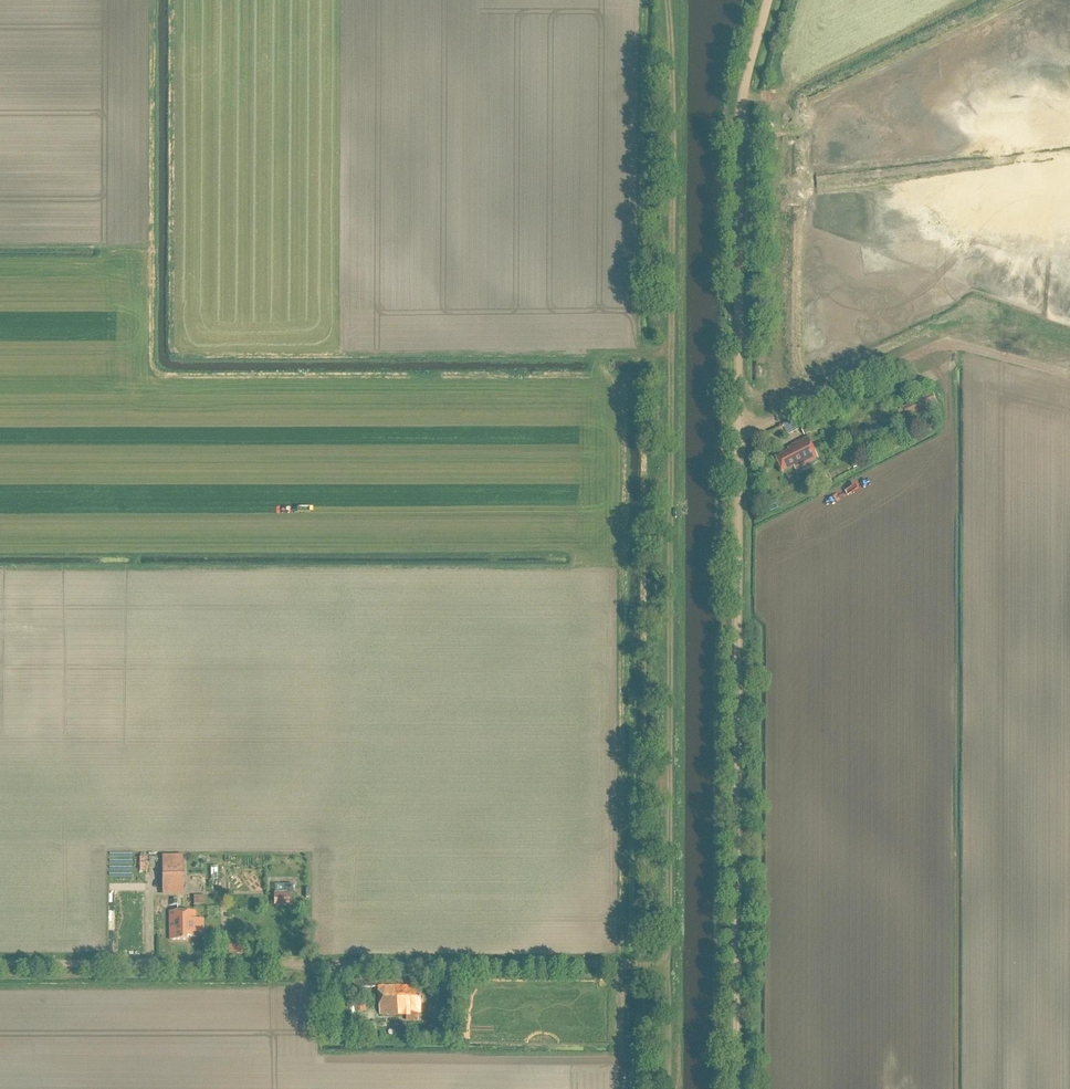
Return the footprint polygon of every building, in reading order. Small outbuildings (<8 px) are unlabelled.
[(933,395),(902,410),(908,421),(939,406),(933,395)] [(797,424),(804,438),(820,429),(812,415),(797,424)] [(789,452),(776,459),(784,475),(795,469),(796,472),(819,460),(808,438),(793,446),(793,447),(788,450),(789,452)] [(163,883),(183,882),(183,871),(163,872),(163,883)] [(297,895),(292,895),(292,885),(286,885),(286,894),(275,895),(275,906),(297,906),(297,895)] [(196,913),(170,913),(170,941),(186,941),(187,938),(196,938),(196,935),(203,935),(203,921),(196,921),(196,913)] [(243,947),(228,946),(228,954),(243,955),(243,947)] [(431,988),(431,978),(422,978),(422,988),(431,988)] [(422,1015),(422,996),(418,996),(418,987),(407,987),(407,989),(401,989),(401,987),(381,987),(381,1016),(408,1016),(408,1023),(419,1023),(419,1015),(422,1015)] [(350,1038),(350,1031),(350,1026),(333,1027),(333,1038),(350,1038)]
